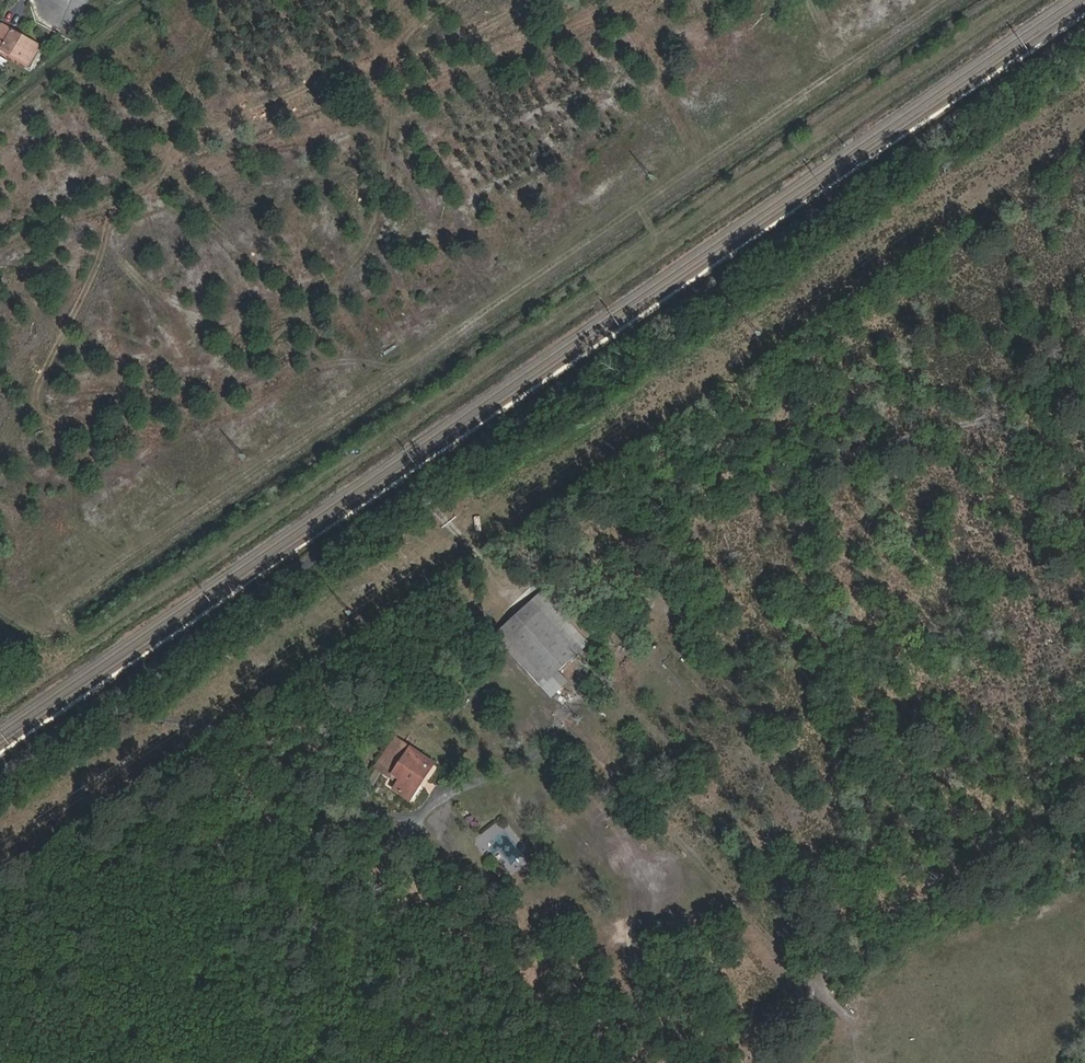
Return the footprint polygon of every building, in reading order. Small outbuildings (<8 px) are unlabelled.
[(5,24),(0,32),(0,50),(1,48),(28,64),(40,45),(5,24)] [(586,632),(540,582),(498,619),(546,669),(586,632)] [(433,751),(394,724),(374,755),(388,765),(392,759),(400,765),(392,775),(408,787),(433,751)] [(493,848),(508,868),(527,853),(499,819),(475,838),(487,853),(493,848)]
